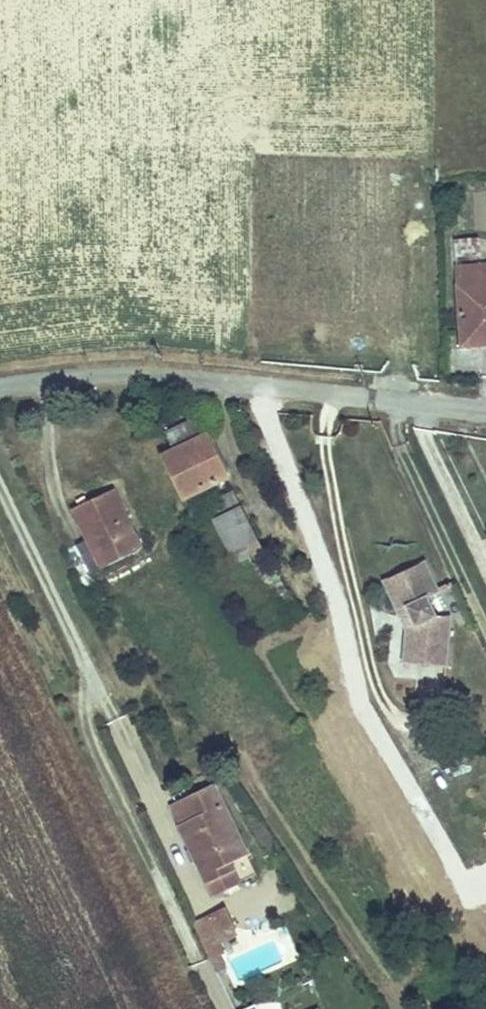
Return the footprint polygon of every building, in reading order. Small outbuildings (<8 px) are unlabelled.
[(484,238),(460,239),(462,257),(484,256),(484,238)] [(462,267),(465,341),(483,340),(482,331),(485,331),(485,266),(462,267)] [(198,436),(158,457),(179,499),(218,477),(198,436)] [(227,491),(200,504),(236,575),(263,561),(227,491)] [(106,492),(68,511),(85,545),(71,552),(85,580),(138,553),(106,492)] [(371,583),(387,614),(395,630),(395,632),(396,659),(411,660),(438,662),(438,617),(436,612),(425,590),(411,562),(371,583)] [(194,825),(183,831),(209,883),(238,869),(234,861),(247,855),(215,791),(185,806),(194,825)] [(174,811),(183,831),(194,825),(185,806),(174,811)] [(222,914),(207,921),(219,945),(233,938),(222,914)] [(207,921),(193,927),(205,952),(219,945),(207,921)]
